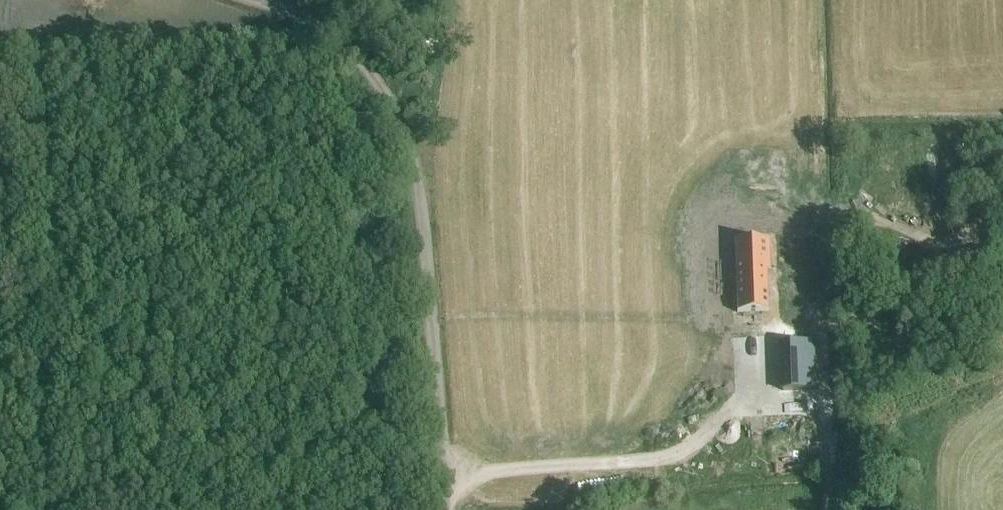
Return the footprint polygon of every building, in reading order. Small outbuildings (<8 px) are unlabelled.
[(745,263),(734,263),(735,315),(769,314),(767,268),(771,268),(770,241),(744,242),(745,263)] [(811,349),(780,350),(782,393),(813,392),(811,349)]
